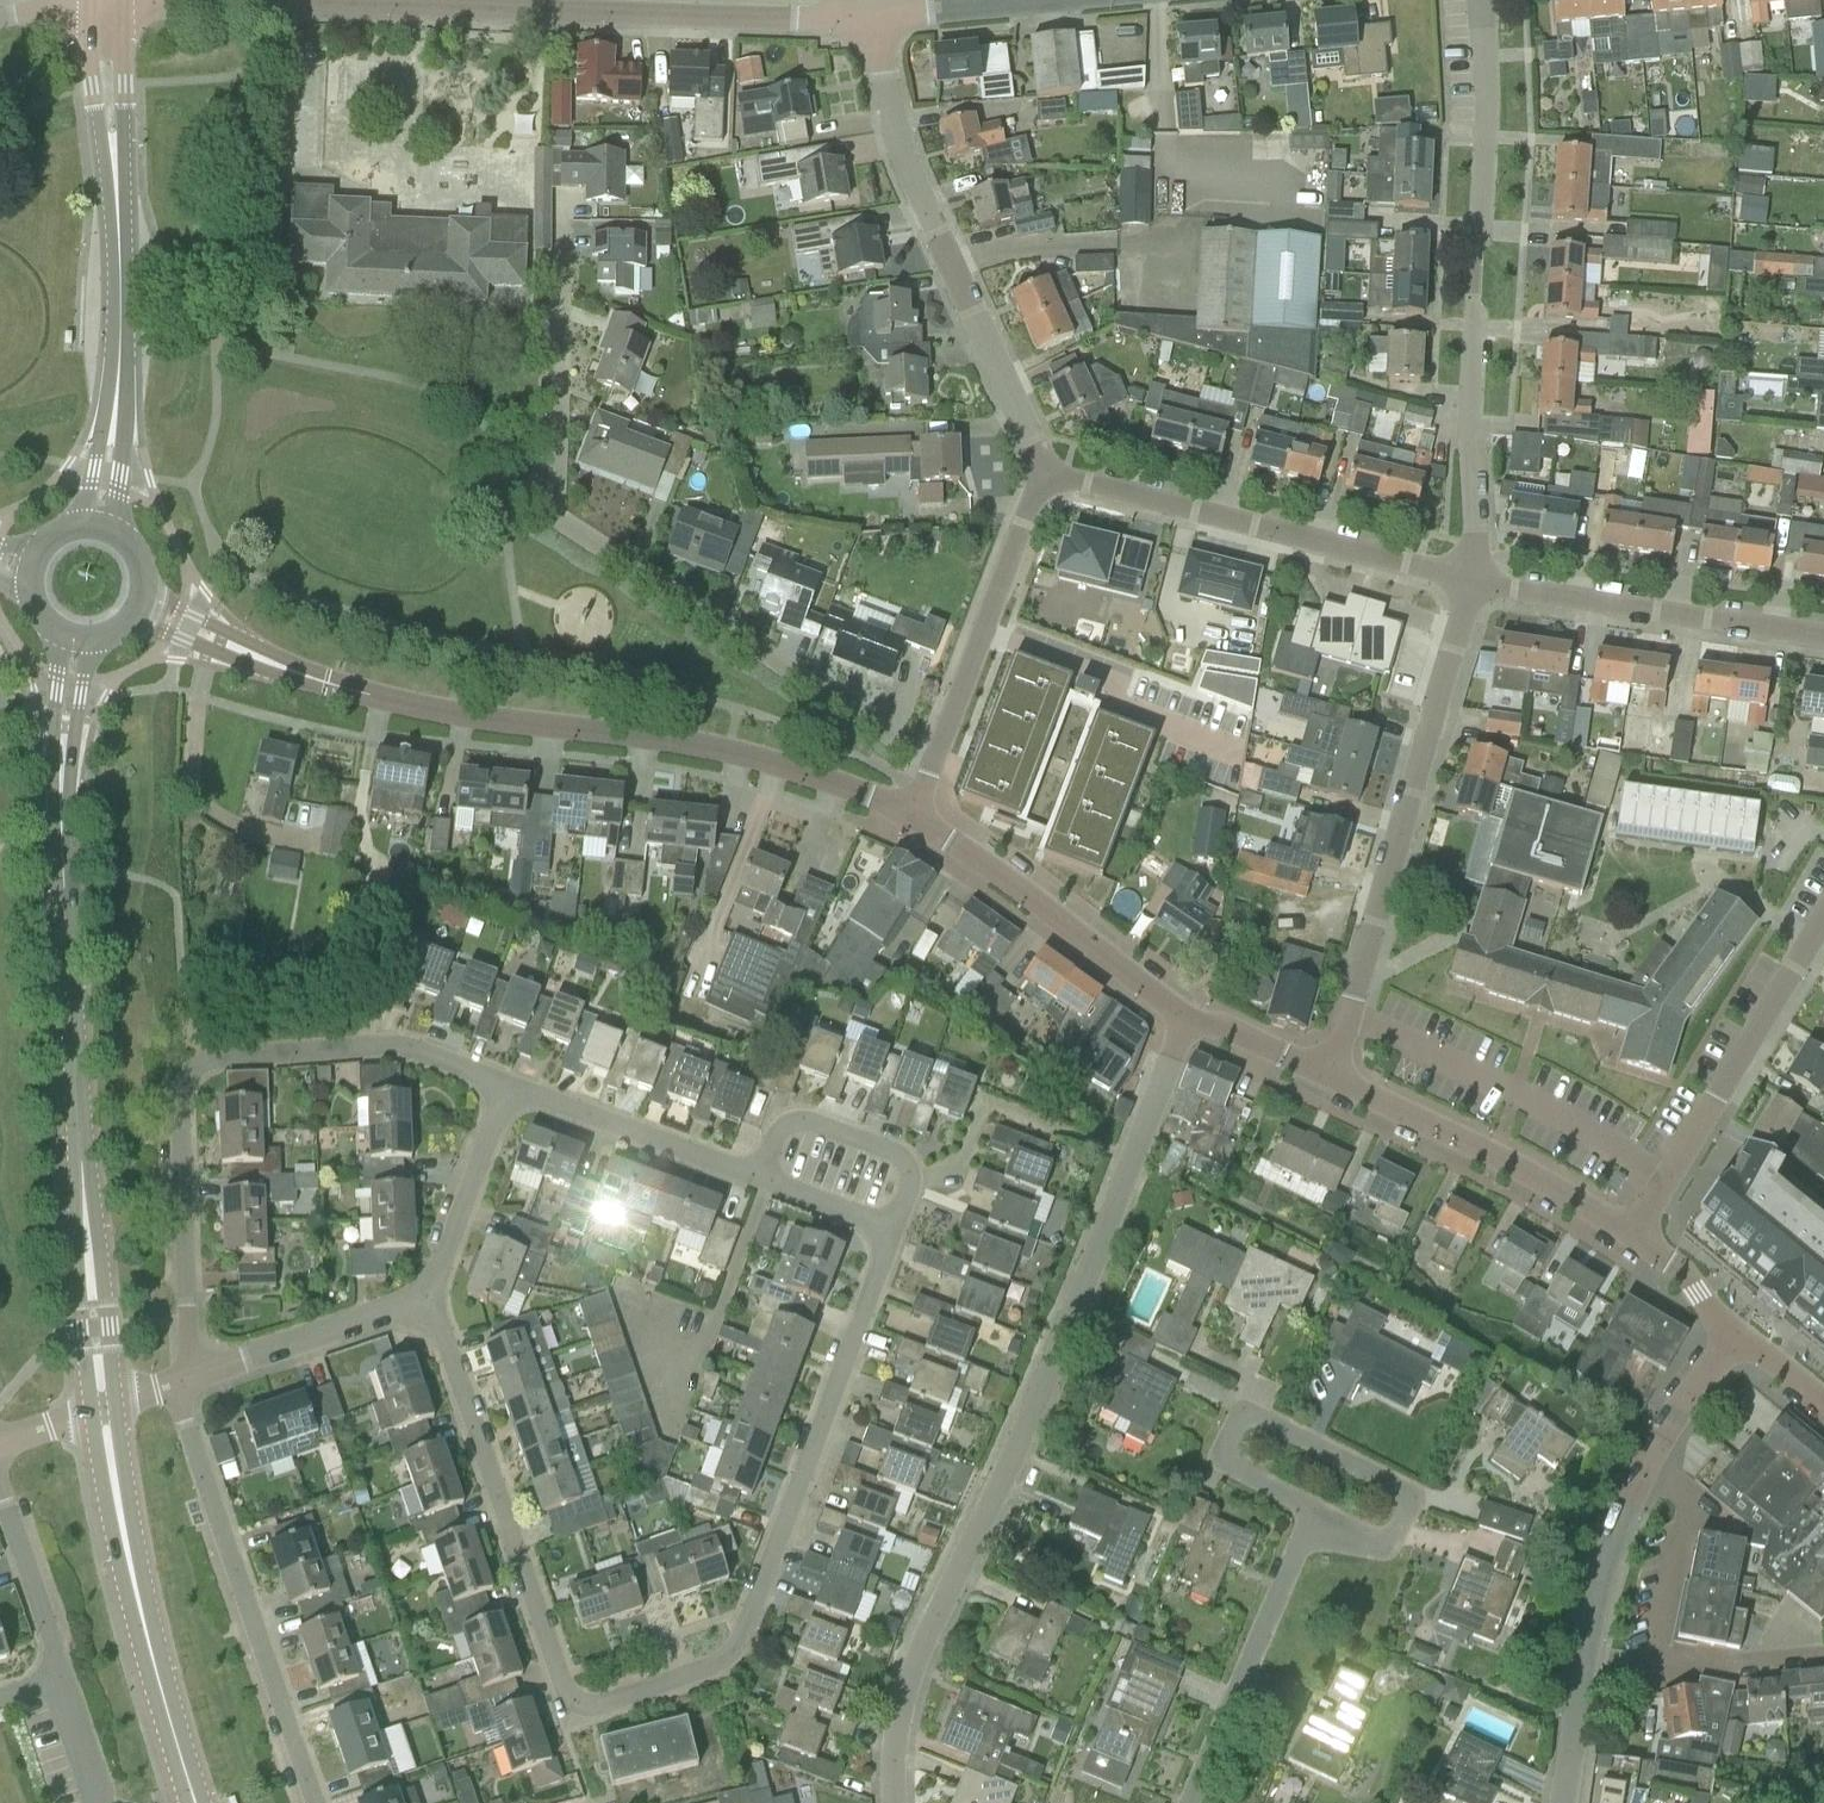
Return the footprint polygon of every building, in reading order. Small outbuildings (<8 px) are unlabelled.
[(1557,45),(1571,44),(1569,26),(1589,24),(1586,0),(1551,0),(1554,28),(1555,28),(1557,45)] [(1638,18),(1623,20),(1621,0),(1586,0),(1589,24),(1591,43),(1610,42),(1623,40),(1625,66),(1642,64),(1638,18)] [(1669,36),(1688,34),(1685,0),(1650,0),(1651,17),(1638,18),(1642,64),(1657,62),(1654,37),(1669,36)] [(1706,32),(1722,30),(1720,11),(1721,11),(1720,0),(1685,0),(1688,34),(1706,32)] [(1783,0),(1748,0),(1749,10),(1750,9),(1752,27),(1766,26),(1765,8),(1784,6),(1783,0)] [(1805,22),(1819,20),(1817,1),(1819,1),(1819,0),(1783,0),(1784,6),(1786,25),(1805,23),(1805,22)] [(1354,31),(1352,16),(1315,20),(1317,54),(1341,52),(1343,80),(1387,77),(1384,49),(1391,48),(1389,27),(1354,31)] [(1286,57),(1283,23),(1243,27),(1246,61),(1269,59),(1272,90),(1307,87),(1304,55),(1286,57)] [(1811,30),(1813,59),(1816,82),(1823,82),(1823,29),(1811,30)] [(1215,30),(1178,34),(1181,69),(1182,69),(1184,89),(1202,88),(1202,79),(1218,78),(1217,66),(1215,30)] [(1036,100),(1098,94),(1096,79),(1092,36),(1030,43),(1036,100)] [(1216,42),(1217,66),(1232,65),(1230,41),(1216,42)] [(1761,45),(1740,47),(1742,75),(1763,73),(1761,45)] [(934,53),(938,86),(954,83),(954,85),(1010,78),(1007,46),(976,50),(975,49),(934,53)] [(1728,76),(1742,75),(1740,47),(1725,48),(1728,76)] [(614,52),(578,51),(576,103),(638,106),(641,69),(614,68),(614,52)] [(721,144),(725,71),(707,70),(708,59),(692,59),(692,55),(676,55),(676,58),(671,58),(668,103),(694,104),(692,143),(721,144)] [(752,86),(749,62),(734,64),(738,88),(752,86)] [(1564,65),(1549,66),(1550,81),(1565,80),(1564,65)] [(1775,103),(1776,77),(1745,77),(1744,103),(1775,103)] [(804,123),(809,123),(809,120),(816,118),(813,100),(806,101),(804,88),(769,94),(770,95),(738,100),(742,122),(742,123),(774,117),(780,149),(808,145),(804,123)] [(1593,93),(1578,95),(1581,116),(1596,114),(1593,93)] [(1203,135),(1198,96),(1174,99),(1178,136),(1203,135)] [(1037,125),(1066,123),(1064,103),(1035,105),(1037,125)] [(1394,103),(1363,106),(1365,131),(1396,128),(1394,103)] [(570,111),(551,111),(551,130),(570,130),(570,111)] [(1004,145),(999,125),(976,131),(974,119),(941,127),(949,161),(979,154),(983,170),(1016,169),(1009,144),(1004,145)] [(1205,132),(1240,133),(1240,119),(1205,119),(1205,132)] [(1629,126),(1617,127),(1618,139),(1630,137),(1629,126)] [(1651,141),(1662,140),(1666,140),(1665,130),(1650,131),(1651,141)] [(1366,161),(1366,177),(1430,180),(1431,150),(1409,149),(1410,133),(1379,132),(1378,162),(1366,161)] [(552,134),(552,149),(569,150),(570,150),(570,134),(558,134),(552,134)] [(678,135),(663,137),(667,166),(682,164),(678,135)] [(1624,162),(1659,164),(1660,144),(1626,141),(1624,162)] [(804,208),(848,200),(847,196),(851,195),(848,179),(844,179),(842,164),(831,166),(828,149),(755,161),(760,190),(799,183),(804,208)] [(1555,186),(1608,190),(1609,172),(1610,172),(1611,156),(1589,154),(1589,153),(1557,151),(1555,186)] [(1740,151),(1738,175),(1771,178),(1773,154),(1740,151)] [(1331,153),(1332,171),(1347,170),(1346,152),(1331,153)] [(551,193),(551,153),(534,153),(533,253),(550,254),(551,193)] [(586,203),(625,204),(626,153),(585,154),(585,157),(562,157),(562,189),(580,189),(580,186),(586,186),(586,203)] [(1119,226),(1150,227),(1151,160),(1121,160),(1119,226)] [(1428,210),(1430,180),(1366,177),(1364,207),(1393,208),(1428,210)] [(1736,180),(1737,196),(1765,195),(1764,178),(1736,180)] [(1034,220),(1028,200),(1029,200),(1026,190),(1025,183),(1006,188),(1005,186),(971,195),(980,230),(1013,222),(1017,239),(1054,230),(1051,216),(1034,220)] [(1607,208),(1606,208),(1608,190),(1555,186),(1552,222),(1584,224),(1584,223),(1606,224),(1607,208)] [(486,288),(523,290),(525,253),(526,254),(526,252),(525,252),(526,223),(489,222),(489,211),(477,210),(476,226),(450,224),(450,227),(389,225),(389,215),(368,215),(369,206),(330,204),(331,192),(294,191),(292,227),(290,266),(327,268),(326,297),(485,304),(486,288)] [(1766,201),(1741,199),(1738,225),(1763,227),(1766,201)] [(1363,208),(1340,207),(1326,206),(1325,226),(1326,226),(1362,228),(1363,208)] [(865,235),(863,218),(790,231),(795,259),(834,253),(839,278),(882,270),(882,266),(885,265),(883,249),(879,249),(876,234),(865,235)] [(670,223),(654,222),(654,247),(670,248),(670,223)] [(1626,239),(1674,243),(1676,228),(1627,224),(1626,239)] [(1326,226),(1325,242),(1370,244),(1376,245),(1377,228),(1362,228),(1326,226)] [(1196,322),(1146,319),(1145,338),(1209,355),(1210,336),(1248,338),(1255,237),(1202,234),(1196,322)] [(592,258),(602,258),(602,263),(597,268),(596,284),(615,285),(615,296),(640,296),(640,271),(645,271),(645,236),(591,236),(592,258)] [(1292,376),(1308,380),(1308,379),(1314,381),(1317,334),(1314,334),(1319,241),(1255,237),(1249,330),(1248,338),(1210,336),(1209,355),(1241,363),(1259,368),(1277,372),(1292,376)] [(1632,242),(1630,265),(1670,267),(1671,244),(1632,242)] [(1377,262),(1376,278),(1425,281),(1427,244),(1395,243),(1395,245),(1377,245),(1377,262)] [(1582,268),(1601,270),(1602,253),(1582,252),(1550,250),(1548,285),(1555,285),(1580,287),(1582,268)] [(1727,252),(1710,251),(1708,270),(1726,271),(1727,252)] [(1811,279),(1813,261),(1754,256),(1753,278),(1772,279),(1772,276),(1811,279)] [(1112,258),(1074,260),(1075,277),(1113,276),(1112,258)] [(1344,263),(1324,262),(1323,275),(1343,276),(1344,263)] [(1023,327),(1077,303),(1065,275),(1047,283),(1047,282),(1011,299),(1023,327)] [(1423,316),(1425,281),(1376,278),(1375,296),(1374,312),(1392,313),(1392,315),(1423,316)] [(1799,282),(1798,301),(1823,303),(1823,283),(1799,282)] [(729,286),(731,298),(749,296),(747,283),(729,286)] [(1578,321),(1597,322),(1597,308),(1579,307),(1580,287),(1555,285),(1548,285),(1545,319),(1578,322),(1578,321)] [(909,317),(909,297),(882,298),(882,299),(864,299),(859,305),(859,315),(860,324),(866,329),(875,329),(876,350),(887,350),(921,348),(921,330),(917,330),(916,316),(909,317)] [(750,321),(774,317),(771,300),(748,305),(748,307),(742,308),(744,322),(750,321)] [(1077,303),(1023,327),(1036,356),(1073,339),(1072,338),(1089,330),(1077,303)] [(1318,323),(1361,325),(1362,310),(1319,307),(1318,323)] [(706,325),(704,314),(704,312),(688,315),(691,329),(706,326),(706,325)] [(643,327),(615,316),(605,341),(611,343),(596,384),(629,397),(647,349),(637,345),(643,327)] [(1113,330),(1124,333),(1125,318),(1113,317),(1113,330)] [(1337,346),(1338,334),(1338,332),(1320,331),(1319,346),(1337,346)] [(1607,360),(1665,364),(1666,343),(1657,342),(1657,341),(1609,339),(1607,360)] [(1420,383),(1422,343),(1388,341),(1388,343),(1369,342),(1368,358),(1386,359),(1385,381),(1420,383)] [(921,348),(887,350),(888,367),(889,378),(885,378),(885,397),(890,397),(890,410),(905,410),(905,406),(927,404),(926,375),(930,370),(929,347),(921,348)] [(1541,382),(1591,386),(1593,367),(1593,368),(1594,353),(1575,352),(1575,350),(1544,348),(1541,382)] [(753,360),(766,359),(765,351),(753,352),(753,360)] [(1691,363),(1695,369),(1703,372),(1710,369),(1712,361),(1709,355),(1703,352),(1695,354),(1691,363)] [(1105,413),(1128,403),(1141,407),(1145,395),(1130,391),(1124,393),(1118,379),(1105,386),(1097,367),(1082,374),(1074,358),(1048,370),(1054,385),(1050,387),(1065,421),(1082,413),(1086,424),(1108,429),(1109,423),(1105,413)] [(1320,381),(1344,387),(1349,368),(1325,361),(1320,381)] [(1796,361),(1794,381),(1823,384),(1823,364),(1796,361)] [(1241,363),(1230,403),(1249,408),(1259,368),(1241,363)] [(1266,412),(1273,387),(1277,372),(1259,368),(1249,408),(1266,412)] [(1288,391),(1292,376),(1277,372),(1273,387),(1288,391)] [(1734,376),(1720,375),(1718,400),(1733,401),(1734,376)] [(1786,380),(1785,397),(1817,400),(1823,401),(1823,384),(1794,381),(1786,380)] [(1572,405),(1573,385),(1591,387),(1591,386),(1541,382),(1538,417),(1570,420),(1571,419),(1589,420),(1590,406),(1572,405)] [(1347,435),(1362,439),(1368,412),(1384,416),(1389,402),(1357,394),(1353,409),(1347,435)] [(1150,444),(1185,453),(1197,403),(1176,399),(1163,396),(1150,444)] [(1823,434),(1823,401),(1817,400),(1814,433),(1823,434)] [(1185,453),(1220,462),(1233,413),(1197,403),(1185,453)] [(1337,404),(1330,430),(1347,435),(1353,409),(1337,404)] [(1433,416),(1410,409),(1407,408),(1402,424),(1429,431),(1433,416)] [(660,475),(677,481),(692,443),(673,436),(666,454),(619,437),(623,427),(598,417),(586,449),(604,456),(599,471),(653,491),(660,475)] [(1248,469),(1283,478),(1296,429),(1261,420),(1248,469)] [(1597,446),(1631,448),(1633,423),(1620,422),(1606,421),(1599,421),(1597,446)] [(754,429),(754,442),(771,441),(770,428),(754,429)] [(1283,478),(1318,486),(1331,438),(1316,434),(1311,452),(1291,447),(1296,429),(1283,478)] [(1509,460),(1539,463),(1541,438),(1511,436),(1509,460)] [(1709,459),(1710,439),(1687,437),(1686,457),(1709,459)] [(942,508),(941,484),(959,484),(957,443),(920,445),(920,446),(909,447),(909,442),(806,447),(808,479),(843,478),(843,490),(861,489),(861,491),(884,490),(884,476),(909,475),(908,464),(922,464),(923,485),(917,486),(919,509),(942,508)] [(1359,445),(1346,494),(1381,503),(1392,464),(1371,458),(1373,449),(1359,445)] [(1820,480),(1823,460),(1773,452),(1770,472),(1779,473),(1820,480)] [(1423,481),(1430,457),(1416,453),(1414,459),(1394,454),(1392,464),(1381,503),(1416,512),(1424,481),(1423,481)] [(1617,467),(1643,471),(1645,456),(1619,453),(1617,467)] [(1688,533),(1701,535),(1697,564),(1733,569),(1740,520),(1706,515),(1714,465),(1699,462),(1693,505),(1692,505),(1691,510),(1688,533)] [(759,473),(747,468),(742,480),(754,485),(759,473)] [(1789,520),(1795,481),(1781,479),(1782,475),(1747,470),(1745,485),(1780,490),(1775,518),(1789,520)] [(1545,506),(1539,540),(1572,545),(1578,502),(1592,504),(1595,479),(1582,477),(1579,494),(1547,490),(1545,506)] [(1514,501),(1516,487),(1500,485),(1498,501),(1511,503),(1507,535),(1539,540),(1545,506),(1514,501)] [(1598,549),(1634,555),(1639,524),(1639,523),(1617,520),(1620,502),(1606,500),(1603,519),(1602,519),(1598,549)] [(1639,523),(1639,524),(1634,555),(1670,560),(1675,531),(1688,533),(1691,510),(1642,502),(1639,523)] [(681,512),(669,508),(662,527),(674,531),(681,512)] [(683,514),(668,556),(722,576),(730,554),(748,560),(763,518),(743,513),(736,533),(683,514)] [(1761,523),(1740,520),(1733,569),(1768,575),(1774,544),(1772,544),(1775,525),(1761,523)] [(1823,583),(1823,551),(1814,550),(1817,531),(1803,529),(1800,548),(1799,547),(1795,579),(1823,583)] [(1138,614),(1154,549),(1133,544),(1132,545),(1085,534),(1084,539),(1070,535),(1064,559),(1068,560),(1062,584),(1068,585),(1067,590),(1085,595),(1086,590),(1092,591),(1099,564),(1126,571),(1122,584),(1143,589),(1136,614),(1138,614)] [(797,559),(764,547),(755,571),(770,576),(760,605),(762,606),(761,609),(763,614),(774,618),(779,615),(780,612),(789,615),(784,629),(816,641),(823,620),(807,614),(820,581),(792,571),(797,559)] [(1212,606),(1250,615),(1260,575),(1189,557),(1178,598),(1183,598),(1183,597),(1195,600),(1195,601),(1200,603),(1200,601),(1212,604),(1212,606)] [(1388,678),(1403,627),(1378,620),(1381,611),(1350,603),(1348,611),(1323,604),(1319,617),(1300,611),(1291,640),(1280,636),(1269,674),(1311,686),(1319,658),(1388,678)] [(889,680),(902,645),(866,631),(848,624),(850,618),(833,611),(825,631),(842,638),(834,659),(854,666),(855,666),(888,679),(889,680)] [(933,657),(945,626),(927,619),(923,630),(896,620),(889,638),(904,644),(904,645),(916,650),(915,650),(933,657)] [(1530,676),(1535,645),(1499,639),(1494,670),(1495,671),(1492,689),(1507,692),(1507,691),(1527,694),(1529,676),(1530,676)] [(1563,700),(1570,650),(1535,645),(1530,676),(1551,679),(1549,698),(1563,700)] [(1212,670),(1214,656),(1204,654),(1199,668),(1212,670)] [(1628,690),(1633,659),(1597,654),(1590,704),(1604,706),(1607,687),(1628,690)] [(1223,658),(1214,656),(1212,670),(1221,672),(1223,658)] [(1230,673),(1232,659),(1223,658),(1221,672),(1230,673)] [(1072,681),(1013,659),(1012,662),(1027,667),(1022,681),(1008,676),(1000,696),(1014,701),(1009,715),(995,710),(987,730),(1001,735),(996,749),(982,744),(974,765),(988,770),(983,783),(969,778),(961,799),(1018,820),(1072,681)] [(1232,659),(1230,673),(1239,675),(1241,660),(1232,659)] [(1662,715),(1669,664),(1633,659),(1628,690),(1649,693),(1646,713),(1662,715)] [(1239,675),(1248,676),(1250,662),(1241,660),(1239,675)] [(1250,662),(1248,676),(1257,678),(1259,663),(1250,662)] [(1728,706),(1733,674),(1697,668),(1690,719),(1704,721),(1707,703),(1728,706)] [(1761,729),(1769,679),(1733,674),(1728,706),(1749,709),(1747,727),(1761,729)] [(1213,687),(1214,676),(1203,675),(1200,683),(1213,688),(1213,687)] [(1224,689),(1226,678),(1214,676),(1213,687),(1224,689)] [(1226,690),(1235,691),(1237,680),(1226,678),(1224,689),(1226,690)] [(1235,694),(1245,696),(1247,682),(1237,680),(1235,691),(1235,694)] [(1256,683),(1247,682),(1245,696),(1254,697),(1256,683)] [(1213,688),(1200,683),(1196,692),(1211,697),(1213,688)] [(1804,684),(1799,720),(1811,722),(1804,771),(1823,774),(1823,687),(1804,684)] [(1098,691),(1088,687),(1083,700),(1093,704),(1098,691)] [(1213,688),(1211,697),(1224,702),(1226,690),(1224,689),(1213,687),(1213,688)] [(1233,706),(1235,694),(1235,691),(1226,690),(1224,702),(1233,706)] [(1233,706),(1242,709),(1245,696),(1235,694),(1233,706)] [(1254,697),(1245,696),(1242,709),(1252,713),(1254,697)] [(1323,723),(1328,708),(1283,696),(1278,717),(1312,726),(1313,720),(1323,723)] [(1570,750),(1585,752),(1591,712),(1575,710),(1570,750)] [(1768,727),(1775,728),(1778,713),(1770,712),(1768,727)] [(1518,739),(1521,720),(1488,715),(1485,734),(1518,739)] [(1153,739),(1096,717),(1043,857),(1100,878),(1108,858),(1094,853),(1099,839),(1113,844),(1121,823),(1107,818),(1112,805),(1126,810),(1134,789),(1120,784),(1126,771),(1139,776),(1147,755),(1133,750),(1138,736),(1152,741),(1153,739)] [(1324,737),(1318,757),(1367,771),(1376,737),(1346,728),(1328,723),(1324,737)] [(1674,724),(1672,740),(1668,763),(1687,766),(1692,727),(1674,724)] [(1770,755),(1772,738),(1753,735),(1750,752),(1770,755)] [(271,784),(268,795),(261,821),(279,825),(298,754),(263,746),(255,780),(271,784)] [(1367,771),(1318,757),(1289,749),(1284,767),(1313,775),(1309,791),(1357,804),(1367,771)] [(424,802),(431,759),(379,750),(371,793),(373,793),(369,812),(401,818),(401,813),(420,817),(423,801),(424,802)] [(1511,795),(1534,801),(1540,783),(1519,778),(1522,765),(1505,760),(1505,759),(1472,750),(1463,781),(1511,795)] [(1597,752),(1588,802),(1612,807),(1621,757),(1597,752)] [(476,776),(462,774),(455,831),(471,833),(473,829),(490,831),(496,778),(493,778),(494,773),(477,771),(476,776)] [(1257,792),(1261,793),(1296,802),(1300,787),(1280,782),(1282,777),(1277,776),(1262,772),(1257,792)] [(524,820),(528,782),(496,778),(490,831),(506,833),(508,818),(524,820)] [(1511,795),(1463,781),(1463,784),(1460,783),(1456,785),(1454,793),(1455,796),(1459,797),(1454,813),(1502,826),(1511,795)] [(1558,808),(1563,790),(1541,784),(1536,802),(1558,808)] [(583,841),(589,788),(556,785),(553,822),(569,824),(568,839),(583,841)] [(617,852),(623,792),(589,788),(583,841),(606,843),(605,851),(617,852)] [(1632,833),(1638,790),(1623,788),(1617,831),(1632,833)] [(1632,833),(1647,835),(1653,793),(1638,790),(1632,833)] [(1662,837),(1669,795),(1653,793),(1647,835),(1662,837)] [(1266,801),(1244,795),(1239,812),(1261,819),(1266,801)] [(1489,871),(1490,871),(1485,889),(1469,943),(1462,941),(1451,978),(1487,990),(1485,995),(1526,1007),(1525,1009),(1551,1017),(1552,1016),(1592,1028),(1594,1023),(1629,1033),(1619,1064),(1666,1078),(1682,1027),(1755,926),(1716,897),(1652,985),(1637,974),(1625,988),(1507,954),(1528,882),(1581,896),(1602,820),(1558,808),(1536,802),(1534,801),(1511,795),(1502,826),(1489,871)] [(1677,840),(1684,797),(1669,795),(1662,837),(1677,840)] [(1693,842),(1699,799),(1684,797),(1677,840),(1693,842)] [(1714,802),(1699,799),(1693,842),(1708,844),(1714,802)] [(1714,802),(1708,844),(1723,846),(1729,804),(1714,802)] [(1729,804),(1723,846),(1738,849),(1744,806),(1729,804)] [(1744,806),(1738,849),(1753,851),(1759,808),(1744,806)] [(676,872),(683,813),(650,809),(646,847),(662,849),(660,870),(676,872)] [(321,857),(345,861),(353,814),(328,810),(321,857)] [(1198,812),(1191,860),(1218,864),(1225,816),(1198,812)] [(714,838),(716,816),(683,813),(676,872),(673,898),(691,900),(694,874),(693,874),(696,853),(711,854),(708,878),(724,879),(725,880),(740,841),(714,838)] [(1309,860),(1339,868),(1349,832),(1319,823),(1318,825),(1296,819),(1292,836),(1314,843),(1309,860)] [(446,857),(449,824),(433,823),(430,856),(446,857)] [(533,867),(537,833),(521,832),(518,865),(533,867)] [(552,835),(537,833),(533,867),(549,868),(552,835)] [(296,885),(301,857),(273,852),(268,880),(296,885)] [(1232,878),(1306,899),(1312,877),(1300,873),(1253,861),(1254,858),(1239,854),(1232,878)] [(911,917),(935,881),(894,855),(872,889),(871,888),(847,925),(849,926),(824,962),(831,966),(814,992),(853,1001),(864,1004),(886,972),(872,963),(904,912),(911,917)] [(764,928),(777,934),(787,907),(776,902),(788,872),(753,858),(740,889),(761,897),(753,915),(767,921),(764,928)] [(431,864),(414,862),(411,878),(429,880),(431,864)] [(613,863),(610,896),(626,898),(629,865),(613,863)] [(644,866),(629,865),(626,898),(640,900),(644,866)] [(1485,889),(1486,884),(1490,871),(1489,871),(1469,865),(1464,883),(1485,889)] [(389,883),(387,892),(402,895),(406,877),(399,875),(389,883)] [(1153,926),(1192,951),(1211,921),(1192,909),(1206,888),(1186,875),(1153,926)] [(777,934),(793,940),(808,946),(834,891),(815,883),(813,888),(803,883),(792,909),(787,907),(777,934)] [(529,894),(510,891),(508,908),(528,910),(528,902),(529,894)] [(528,902),(528,910),(526,922),(548,925),(550,905),(528,902)] [(550,905),(548,925),(547,928),(574,931),(575,920),(577,904),(550,902),(550,905)] [(998,988),(1003,982),(992,974),(998,966),(998,967),(1020,938),(971,904),(950,933),(952,934),(939,951),(960,966),(973,949),(981,955),(969,971),(984,982),(967,1002),(980,1011),(998,988)] [(1520,931),(1539,938),(1546,917),(1527,911),(1520,931)] [(458,913),(452,926),(452,927),(464,932),(470,918),(458,913)] [(622,927),(615,922),(610,918),(599,931),(613,943),(621,936),(622,927)] [(504,933),(501,941),(509,943),(511,935),(504,933)] [(718,988),(742,998),(760,956),(735,945),(725,970),(718,988)] [(553,950),(541,946),(538,953),(541,959),(548,962),(553,950)] [(1274,1004),(1268,1022),(1271,1023),(1273,1028),(1282,1031),(1286,1028),(1304,1033),(1308,1020),(1318,1016),(1316,1012),(1311,1010),(1317,989),(1316,989),(1323,960),(1284,947),(1275,976),(1282,978),(1277,993),(1273,991),(1268,983),(1257,980),(1248,985),(1245,996),(1251,1006),(1261,1008),(1270,1003),(1274,1004)] [(438,999),(451,966),(453,960),(425,950),(423,956),(407,950),(385,1007),(402,1013),(411,989),(438,999)] [(1047,1009),(1053,1001),(1072,975),(1043,955),(1025,981),(1026,982),(1017,995),(1029,1004),(1029,1003),(1044,1014),(1047,1009)] [(775,1013),(783,994),(786,988),(795,970),(775,962),(760,956),(742,998),(775,1013)] [(597,965),(580,959),(574,973),(592,980),(597,965)] [(623,969),(605,964),(602,973),(621,979),(623,969)] [(455,1005),(482,1015),(495,982),(497,977),(468,966),(466,972),(451,966),(438,999),(429,1023),(446,1029),(455,1005)] [(685,977),(672,973),(665,992),(678,997),(685,977)] [(1083,1019),(1101,995),(1072,975),(1053,1001),(1067,1012),(1060,1026),(1043,1057),(1048,1061),(1064,1038),(1078,1047),(1093,1026),(1083,1019)] [(525,1031),(539,999),(541,993),(513,983),(511,988),(495,982),(482,1015),(473,1040),(489,1046),(498,1021),(525,1031)] [(980,1011),(998,1024),(1015,1002),(998,988),(980,1011)] [(533,1062),(533,1061),(542,1037),(569,1047),(583,1015),(585,1010),(556,999),(554,1004),(539,999),(525,1031),(516,1055),(533,1062)] [(854,1004),(840,999),(835,1013),(849,1018),(854,1004)] [(871,1009),(858,1004),(853,1018),(866,1023),(871,1009)] [(1078,1049),(1063,1071),(1086,1087),(1113,1105),(1128,1083),(1132,1077),(1131,1076),(1144,1042),(1145,1042),(1147,1038),(1147,1037),(1147,1035),(1147,1034),(1147,1033),(1147,1032),(1146,1031),(1146,1030),(1145,1029),(1145,1028),(1144,1028),(1143,1027),(1109,1004),(1078,1049)] [(577,1078),(577,1077),(580,1067),(607,1077),(622,1039),(600,1031),(605,1018),(596,1014),(594,1019),(583,1015),(569,1047),(560,1072),(577,1078)] [(811,1078),(827,1083),(841,1044),(813,1033),(817,1021),(802,1015),(796,1035),(774,1092),(791,1098),(800,1073),(811,1078)] [(624,1084),(651,1093),(666,1055),(638,1045),(641,1037),(625,1031),(622,1039),(607,1077),(603,1088),(620,1094),(624,1084)] [(1063,1071),(1078,1049),(1077,1049),(1078,1047),(1064,1038),(1048,1061),(1063,1071)] [(821,1099),(837,1105),(846,1080),(874,1091),(875,1091),(887,1057),(889,1052),(859,1041),(857,1047),(842,1041),(841,1044),(827,1083),(821,1099)] [(668,1100),(694,1110),(710,1072),(695,1066),(699,1055),(685,1050),(684,1053),(669,1047),(666,1055),(651,1093),(647,1104),(664,1110),(668,1100)] [(1808,1047),(1789,1079),(1817,1097),(1823,1086),(1823,1057),(1808,1047)] [(864,1115),(881,1121),(890,1096),(917,1107),(918,1107),(930,1074),(932,1069),(902,1058),(901,1062),(887,1057),(875,1091),(874,1091),(864,1115)] [(1237,1147),(1212,1136),(1239,1076),(1193,1057),(1178,1091),(1179,1092),(1168,1116),(1159,1139),(1192,1153),(1192,1152),(1227,1169),(1237,1147)] [(739,1126),(754,1088),(726,1078),(729,1070),(713,1064),(710,1072),(694,1110),(690,1121),(707,1127),(711,1116),(739,1126)] [(361,1103),(369,1102),(370,1129),(410,1128),(409,1096),(396,1096),(395,1069),(359,1070),(361,1103)] [(330,1070),(316,1071),(317,1086),(331,1086),(330,1070)] [(934,1112),(962,1123),(977,1084),(947,1073),(945,1079),(930,1074),(918,1107),(917,1107),(908,1131),(925,1137),(934,1112)] [(220,1102),(221,1134),(262,1133),(261,1104),(269,1104),(268,1074),(231,1075),(232,1102),(220,1102)] [(1023,1096),(1032,1101),(1040,1082),(1031,1078),(1023,1096)] [(1779,1150),(1796,1160),(1823,1186),(1823,1154),(1823,1153),(1806,1143),(1817,1125),(1775,1101),(1755,1136),(1779,1150)] [(1132,1107),(1129,1106),(1120,1102),(1112,1120),(1123,1125),(1132,1107)] [(412,1160),(410,1128),(370,1129),(371,1157),(363,1157),(363,1176),(399,1175),(399,1161),(412,1160)] [(1053,1149),(996,1128),(989,1145),(1014,1154),(1004,1180),(1003,1182),(1036,1194),(1042,1197),(1053,1165),(1047,1163),(1053,1149)] [(542,1180),(556,1142),(528,1131),(514,1169),(542,1180)] [(1286,1131),(1275,1152),(1269,1166),(1333,1195),(1349,1161),(1286,1131)] [(235,1180),(280,1178),(280,1150),(263,1151),(262,1133),(221,1134),(222,1167),(234,1166),(235,1180)] [(574,1180),(585,1152),(556,1142),(542,1180),(569,1190),(563,1208),(558,1223),(571,1229),(577,1213),(587,1185),(574,1180)] [(1795,1173),(1748,1147),(1738,1165),(1737,1165),(1729,1181),(1727,1180),(1699,1215),(1700,1216),(1682,1238),(1823,1355),(1823,1197),(1795,1173)] [(592,1215),(619,1225),(638,1173),(611,1162),(601,1190),(587,1185),(577,1213),(591,1218),(592,1215)] [(1398,1212),(1412,1183),(1379,1167),(1364,1197),(1379,1205),(1373,1217),(1401,1232),(1408,1217),(1398,1212)] [(303,1168),(303,1176),(314,1176),(314,1168),(303,1168)] [(979,1171),(973,1188),(998,1197),(987,1224),(1020,1237),(1026,1239),(1036,1210),(1031,1208),(1036,1194),(1003,1182),(1004,1180),(979,1171)] [(652,1220),(665,1183),(638,1173),(619,1225),(646,1235),(652,1220)] [(372,1192),(373,1220),(414,1219),(412,1187),(400,1188),(399,1175),(363,1176),(364,1193),(372,1192)] [(223,1193),(224,1226),(265,1224),(264,1206),(293,1205),(293,1204),(295,1204),(295,1193),(295,1192),(293,1192),(293,1178),(280,1178),(235,1180),(235,1193),(223,1193)] [(293,1192),(295,1192),(295,1193),(303,1192),(302,1178),(293,1178),(293,1192)] [(652,1220),(679,1230),(693,1193),(665,1183),(652,1220)] [(722,1203),(693,1193),(679,1230),(707,1241),(698,1264),(724,1274),(740,1231),(715,1221),(722,1203)] [(1193,1208),(1190,1194),(1172,1198),(1171,1199),(1174,1212),(1193,1208)] [(1343,1205),(1331,1199),(1329,1198),(1323,1212),(1337,1218),(1343,1205)] [(1452,1276),(1468,1245),(1471,1247),(1484,1221),(1449,1202),(1435,1228),(1439,1231),(1438,1250),(1430,1265),(1452,1276)] [(1020,1237),(987,1224),(963,1215),(957,1231),(972,1238),(968,1249),(977,1253),(972,1268),(1004,1281),(1009,1283),(1017,1259),(1027,1263),(1035,1242),(1026,1239),(1020,1237)] [(809,1217),(804,1231),(839,1242),(844,1228),(809,1217)] [(415,1251),(414,1219),(373,1220),(374,1247),(366,1248),(366,1253),(350,1254),(351,1280),(376,1279),(376,1273),(385,1272),(385,1266),(402,1266),(402,1252),(415,1251)] [(779,1225),(762,1219),(752,1247),(768,1253),(779,1225)] [(513,1220),(508,1233),(548,1248),(553,1234),(513,1220)] [(266,1252),(265,1224),(224,1226),(225,1258),(238,1257),(239,1290),(275,1289),(274,1251),(266,1252)] [(1163,1317),(1150,1344),(1155,1347),(1184,1361),(1197,1333),(1191,1330),(1216,1277),(1233,1285),(1229,1293),(1230,1294),(1222,1309),(1223,1309),(1246,1258),(1182,1228),(1165,1264),(1192,1277),(1171,1321),(1163,1317)] [(791,1229),(781,1257),(833,1277),(844,1249),(791,1229)] [(488,1240),(478,1268),(523,1284),(535,1287),(546,1256),(560,1261),(563,1253),(548,1248),(508,1233),(503,1246),(488,1240)] [(1523,1283),(1535,1265),(1541,1269),(1553,1249),(1535,1238),(1530,1246),(1510,1234),(1492,1263),(1507,1273),(1499,1286),(1514,1296),(1522,1282),(1523,1283)] [(1332,1262),(1339,1250),(1332,1246),(1325,1258),(1332,1262)] [(606,1253),(589,1247),(583,1261),(600,1268),(606,1253)] [(1283,1299),(1301,1308),(1314,1282),(1249,1252),(1246,1258),(1223,1309),(1248,1321),(1238,1344),(1258,1353),(1283,1299)] [(620,1258),(610,1254),(604,1269),(615,1273),(620,1258)] [(762,1297),(792,1308),(797,1295),(823,1305),(833,1277),(781,1257),(780,1258),(782,1259),(772,1285),(767,1283),(762,1297)] [(1004,1281),(972,1268),(947,1259),(941,1276),(965,1285),(955,1312),(974,1319),(992,1326),(1003,1297),(998,1295),(1004,1281)] [(1332,1263),(1319,1269),(1324,1282),(1338,1276),(1332,1263)] [(1580,1320),(1600,1287),(1566,1267),(1548,1297),(1534,1290),(1526,1303),(1512,1326),(1538,1343),(1559,1308),(1580,1320)] [(534,1291),(535,1287),(523,1284),(478,1268),(467,1296),(504,1309),(510,1294),(526,1300),(531,1290),(534,1291)] [(646,1284),(658,1288),(663,1273),(652,1269),(646,1284)] [(582,1286),(597,1289),(600,1274),(585,1271),(582,1286)] [(1035,1279),(1031,1291),(1041,1295),(1044,1296),(1048,1284),(1035,1279)] [(1523,1283),(1522,1282),(1514,1296),(1526,1303),(1534,1290),(1523,1283)] [(710,1288),(697,1283),(692,1298),(705,1302),(710,1288)] [(1035,1311),(1041,1295),(1031,1291),(1025,1307),(1035,1311)] [(582,1318),(613,1307),(609,1296),(578,1306),(582,1318)] [(775,1318),(765,1344),(803,1359),(813,1331),(787,1321),(792,1308),(762,1297),(757,1311),(775,1318)] [(974,1319),(955,1312),(917,1297),(911,1314),(935,1324),(925,1350),(957,1362),(963,1364),(974,1336),(968,1333),(974,1319)] [(1642,1399),(1658,1372),(1664,1376),(1686,1338),(1626,1303),(1623,1307),(1615,1302),(1599,1331),(1573,1374),(1600,1389),(1606,1378),(1622,1387),(1642,1399)] [(586,1331),(618,1321),(613,1307),(582,1318),(586,1331)] [(1366,1373),(1360,1385),(1373,1391),(1377,1384),(1389,1390),(1387,1393),(1411,1405),(1419,1389),(1427,1393),(1436,1376),(1428,1372),(1430,1368),(1374,1339),(1383,1323),(1353,1307),(1340,1333),(1353,1340),(1342,1361),(1366,1373)] [(304,1318),(301,1311),(286,1316),(288,1323),(304,1318)] [(549,1356),(540,1329),(535,1314),(491,1329),(496,1344),(485,1347),(494,1375),(549,1356)] [(622,1334),(618,1321),(586,1331),(591,1345),(622,1334)] [(761,1356),(755,1373),(792,1387),(803,1359),(765,1344),(765,1345),(721,1329),(717,1340),(761,1356)] [(1007,1346),(1010,1334),(988,1329),(985,1341),(1007,1346)] [(591,1345),(596,1359),(627,1348),(622,1334),(591,1345)] [(1144,1447),(1176,1384),(1157,1375),(1154,1380),(1143,1375),(1146,1369),(1144,1368),(1155,1347),(1150,1344),(1150,1345),(1129,1334),(1118,1356),(1126,1360),(1100,1411),(1119,1421),(1122,1416),(1133,1421),(1125,1437),(1144,1447)] [(952,1377),(957,1362),(925,1350),(901,1341),(895,1358),(919,1367),(909,1394),(908,1395),(941,1407),(947,1409),(958,1380),(952,1377)] [(1473,1354),(1450,1342),(1438,1365),(1462,1376),(1473,1354)] [(631,1361),(627,1348),(596,1359),(601,1372),(631,1361)] [(494,1375),(504,1403),(558,1385),(549,1356),(494,1375)] [(374,1372),(385,1402),(423,1388),(413,1359),(374,1372)] [(601,1372),(606,1386),(636,1375),(631,1361),(601,1372)] [(971,1368),(962,1390),(980,1397),(989,1375),(971,1368)] [(716,1390),(720,1379),(705,1373),(700,1384),(716,1390)] [(755,1373),(744,1401),(782,1415),(792,1387),(755,1373)] [(640,1388),(636,1375),(606,1386),(610,1398),(640,1388)] [(1474,1405),(1480,1409),(1495,1387),(1485,1381),(1474,1405)] [(504,1403),(513,1431),(551,1418),(570,1412),(560,1384),(558,1385),(504,1403)] [(700,1384),(696,1395),(712,1401),(716,1390),(700,1384)] [(903,1410),(893,1437),(926,1449),(931,1451),(941,1423),(936,1421),(941,1407),(908,1395),(909,1394),(885,1384),(878,1401),(903,1410)] [(328,1423),(342,1418),(332,1386),(316,1391),(320,1403),(321,1403),(328,1423)] [(387,1433),(392,1448),(426,1436),(422,1424),(434,1419),(423,1388),(385,1402),(385,1403),(372,1406),(381,1434),(387,1433)] [(610,1398),(615,1412),(645,1402),(640,1388),(610,1398)] [(1084,1389),(1080,1397),(1094,1404),(1097,1396),(1084,1389)] [(1499,1393),(1484,1415),(1498,1426),(1500,1424),(1512,1432),(1491,1462),(1518,1482),(1537,1456),(1555,1469),(1572,1446),(1551,1431),(1552,1429),(1528,1411),(1526,1413),(1514,1404),(1499,1393)] [(304,1396),(275,1406),(288,1445),(314,1436),(316,1443),(333,1438),(328,1423),(321,1403),(320,1403),(308,1407),(304,1396)] [(772,1442),(782,1415),(744,1401),(734,1428),(726,1425),(772,1442)] [(620,1426),(649,1416),(645,1402),(615,1412),(620,1426)] [(292,1459),(288,1445),(275,1406),(243,1417),(247,1429),(234,1433),(246,1468),(263,1462),(264,1467),(270,1468),(292,1459)] [(624,1439),(654,1429),(649,1416),(620,1426),(624,1439)] [(1744,1522),(1813,1439),(1785,1416),(1761,1445),(1753,1438),(1740,1454),(1707,1494),(1744,1522)] [(1628,1438),(1637,1423),(1626,1417),(1618,1432),(1628,1438)] [(551,1418),(513,1431),(523,1459),(560,1446),(551,1420),(551,1418)] [(724,1455),(762,1469),(772,1442),(726,1425),(722,1424),(713,1451),(724,1455)] [(680,1439),(696,1445),(700,1434),(684,1428),(680,1439)] [(887,1454),(876,1481),(896,1489),(914,1496),(926,1466),(920,1464),(926,1449),(893,1437),(868,1428),(862,1445),(887,1454)] [(629,1453),(658,1443),(659,1443),(654,1429),(624,1439),(629,1453)] [(430,1449),(426,1436),(392,1448),(397,1465),(405,1462),(414,1488),(399,1493),(453,1475),(442,1445),(430,1449)] [(209,1443),(218,1469),(234,1463),(225,1438),(209,1443)] [(1744,1522),(1749,1526),(1781,1533),(1801,1509),(1823,1482),(1823,1449),(1813,1439),(1744,1522)] [(588,1467),(579,1440),(560,1446),(523,1459),(532,1486),(570,1473),(588,1467)] [(849,1442),(842,1463),(855,1468),(862,1447),(849,1442)] [(647,1468),(658,1443),(629,1453),(635,1472),(647,1468)] [(676,1450),(659,1443),(658,1443),(647,1468),(635,1472),(643,1495),(665,1480),(676,1450)] [(751,1498),(762,1469),(724,1455),(714,1482),(695,1475),(690,1489),(691,1490),(720,1501),(736,1507),(741,1494),(751,1498)] [(959,1465),(952,1480),(966,1485),(972,1471),(959,1465)] [(847,1520),(879,1532),(885,1534),(896,1506),(890,1503),(896,1489),(876,1481),(839,1467),(832,1483),(857,1493),(847,1520)] [(570,1473),(532,1486),(542,1515),(569,1506),(573,1519),(602,1509),(598,1496),(580,1502),(570,1473)] [(455,1522),(451,1510),(463,1506),(453,1475),(399,1493),(414,1536),(455,1522)] [(357,1509),(370,1504),(365,1489),(352,1494),(357,1509)] [(715,1515),(720,1501),(691,1490),(686,1504),(715,1515)] [(1069,1528),(1102,1542),(1104,1538),(1115,1542),(1113,1547),(1100,1577),(1121,1586),(1149,1520),(1128,1511),(1127,1513),(1116,1509),(1117,1506),(1084,1492),(1069,1528)] [(1256,1539),(1206,1518),(1210,1509),(1204,1507),(1208,1498),(1195,1492),(1179,1529),(1198,1537),(1178,1582),(1215,1596),(1230,1562),(1243,1568),(1256,1539)] [(617,1504),(614,1495),(599,1500),(602,1509),(617,1504)] [(1759,1573),(1787,1595),(1816,1561),(1823,1551),(1823,1499),(1810,1517),(1801,1509),(1781,1533),(1749,1526),(1745,1545),(1765,1549),(1759,1573)] [(1528,1520),(1482,1505),(1475,1527),(1522,1542),(1528,1520)] [(602,1509),(573,1519),(578,1534),(608,1524),(603,1510),(602,1509)] [(831,1563),(864,1576),(869,1578),(879,1549),(874,1547),(879,1532),(847,1520),(823,1510),(816,1527),(841,1536),(836,1550),(831,1563)] [(312,1517),(277,1529),(282,1542),(270,1546),(280,1577),(319,1564),(313,1546),(321,1543),(312,1517)] [(472,1531),(460,1535),(455,1522),(414,1536),(414,1537),(421,1535),(426,1551),(434,1548),(443,1574),(482,1561),(472,1531)] [(728,1528),(710,1534),(713,1543),(685,1552),(698,1591),(729,1581),(721,1558),(736,1552),(728,1528)] [(924,1529),(918,1545),(934,1551),(940,1534),(924,1529)] [(639,1560),(650,1594),(664,1590),(668,1602),(698,1591),(685,1552),(678,1533),(635,1548),(639,1560)] [(1698,1537),(1695,1554),(1700,1555),(1695,1584),(1689,1583),(1689,1584),(1736,1593),(1745,1546),(1698,1537)] [(1464,1560),(1453,1586),(1460,1589),(1457,1596),(1451,1593),(1438,1623),(1456,1630),(1460,1620),(1477,1626),(1473,1637),(1493,1645),(1516,1587),(1514,1586),(1527,1552),(1502,1542),(1489,1576),(1481,1573),(1483,1568),(1464,1560)] [(1823,1562),(1823,1551),(1816,1561),(1823,1562)] [(864,1576),(831,1563),(806,1554),(800,1571),(824,1580),(815,1607),(847,1619),(853,1621),(863,1593),(858,1591),(864,1576)] [(650,1594),(639,1560),(622,1566),(624,1573),(598,1582),(612,1621),(643,1610),(639,1598),(650,1594)] [(485,1608),(480,1596),(492,1592),(482,1561),(443,1574),(449,1592),(434,1597),(443,1622),(485,1608)] [(1816,1561),(1787,1595),(1820,1623),(1823,1619),(1823,1562),(1816,1561)] [(325,1580),(319,1564),(280,1577),(291,1607),(302,1603),(307,1616),(350,1601),(341,1575),(325,1580)] [(905,1575),(900,1590),(914,1595),(919,1581),(905,1575)] [(612,1621),(598,1582),(568,1592),(582,1631),(612,1621)] [(1736,1593),(1689,1584),(1688,1586),(1689,1586),(1687,1598),(1695,1600),(1691,1620),(1688,1620),(1683,1641),(1738,1653),(1745,1619),(1731,1616),(1736,1593)] [(790,1598),(784,1614),(808,1624),(791,1670),(805,1675),(836,1686),(843,1667),(836,1665),(847,1636),(841,1635),(847,1619),(815,1607),(790,1598)] [(299,1632),(310,1663),(348,1650),(339,1623),(347,1620),(345,1615),(354,1612),(350,1601),(307,1616),(311,1628),(299,1632)] [(1089,1625),(1072,1616),(1048,1605),(1039,1624),(1009,1611),(989,1654),(1018,1668),(1015,1675),(1038,1686),(1048,1666),(1064,1631),(1082,1640),(1089,1625)] [(501,1617),(489,1621),(485,1608),(443,1622),(449,1639),(463,1634),(472,1660),(511,1647),(501,1617)] [(901,1625),(889,1619),(883,1633),(895,1639),(901,1625)] [(1127,1635),(1131,1627),(1118,1621),(1113,1633),(1126,1638),(1127,1635)] [(1136,1629),(1133,1638),(1131,1641),(1146,1646),(1151,1633),(1136,1627),(1136,1629)] [(10,1658),(0,1630),(0,1661),(10,1658)] [(331,1689),(336,1702),(378,1687),(364,1645),(349,1650),(348,1650),(310,1663),(320,1693),(331,1689)] [(1438,1656),(1412,1645),(1406,1660),(1432,1671),(1438,1656)] [(511,1647),(472,1660),(479,1679),(457,1685),(458,1688),(424,1700),(432,1722),(465,1711),(514,1694),(510,1682),(522,1678),(511,1647)] [(1092,1753),(1130,1769),(1139,1746),(1144,1734),(1154,1739),(1171,1699),(1172,1699),(1180,1680),(1177,1679),(1134,1661),(1126,1679),(1133,1682),(1118,1716),(1109,1712),(1092,1753)] [(1288,1762),(1336,1785),(1371,1715),(1357,1709),(1369,1684),(1340,1670),(1328,1696),(1341,1702),(1329,1727),(1309,1717),(1288,1762)] [(1444,1689),(1415,1672),(1406,1687),(1434,1705),(1444,1689)] [(1781,1683),(1783,1703),(1808,1701),(1810,1724),(1823,1723),(1823,1697),(1822,1673),(1780,1676),(1781,1683)] [(794,1721),(826,1734),(851,1743),(859,1722),(841,1715),(839,1720),(832,1717),(843,1689),(836,1686),(805,1675),(797,1696),(781,1690),(773,1713),(788,1718),(788,1719),(794,1721)] [(328,1718),(339,1749),(378,1735),(369,1709),(377,1706),(377,1705),(416,1692),(412,1679),(372,1692),(371,1690),(378,1688),(378,1687),(336,1702),(340,1714),(328,1718)] [(1440,1700),(1451,1704),(1466,1698),(1470,1688),(1448,1679),(1440,1700)] [(1709,1799),(1719,1755),(1732,1694),(1734,1687),(1699,1680),(1699,1681),(1701,1681),(1700,1691),(1664,1696),(1669,1735),(1658,1739),(1653,1764),(1639,1761),(1635,1787),(1662,1790),(1692,1796),(1709,1799)] [(1785,1723),(1783,1703),(1781,1683),(1745,1687),(1746,1693),(1732,1694),(1719,1755),(1737,1758),(1744,1727),(1749,1726),(1785,1723)] [(991,1781),(997,1766),(1038,1784),(1043,1770),(1009,1756),(1010,1754),(1006,1752),(1012,1735),(1027,1741),(1035,1722),(967,1693),(960,1711),(956,1710),(957,1707),(956,1706),(946,1730),(952,1732),(946,1747),(973,1758),(967,1771),(991,1781)] [(496,1729),(502,1746),(541,1733),(530,1703),(519,1707),(514,1694),(465,1711),(474,1737),(496,1729)] [(783,1749),(777,1766),(834,1788),(840,1770),(816,1761),(826,1734),(794,1721),(788,1719),(778,1747),(783,1749)] [(600,1743),(612,1788),(698,1767),(687,1722),(600,1743)] [(1072,1729),(1058,1723),(1050,1741),(1064,1747),(1072,1729)] [(541,1733),(502,1746),(512,1777),(531,1771),(537,1790),(562,1781),(555,1760),(551,1762),(541,1733)] [(387,1761),(378,1735),(339,1749),(349,1779),(361,1775),(365,1788),(400,1776),(394,1759),(387,1761)] [(1443,1768),(1452,1772),(1441,1794),(1424,1785),(1423,1786),(1456,1802),(1462,1802),(1464,1800),(1469,1802),(1492,1802),(1497,1793),(1486,1788),(1502,1756),(1459,1735),(1443,1768)] [(755,1740),(745,1742),(748,1755),(758,1752),(755,1740)] [(1597,1759),(1596,1770),(1609,1771),(1611,1760),(1597,1759)] [(442,1764),(428,1768),(434,1784),(447,1780),(442,1764)] [(469,1780),(467,1781),(464,1771),(450,1776),(459,1802),(477,1802),(469,1780)] [(1016,1791),(991,1781),(967,1771),(954,1802),(1011,1802),(1016,1791)] [(397,1795),(405,1793),(400,1776),(365,1788),(370,1800),(362,1802),(400,1802),(397,1795)] [(1625,1786),(1602,1782),(1599,1802),(1623,1802),(1625,1786)] [(717,1802),(749,1802),(747,1796),(746,1789),(716,1797),(717,1802)] [(749,1802),(770,1802),(772,1802),(769,1790),(747,1796),(749,1802)] [(1652,1792),(1649,1802),(1653,1802),(1666,1802),(1668,1796),(1652,1792)]
